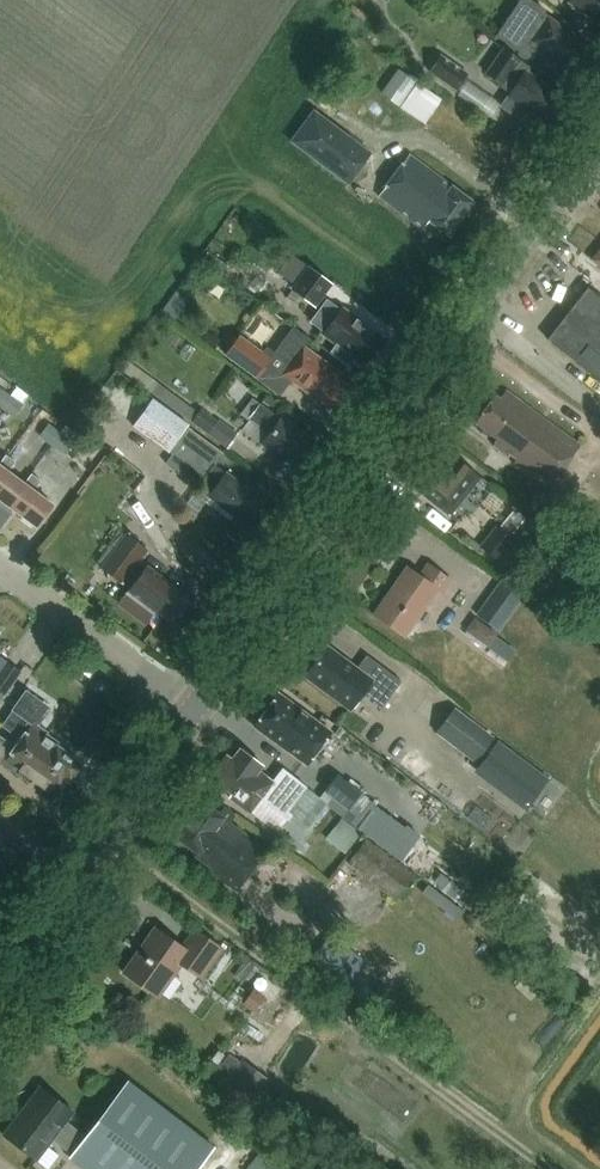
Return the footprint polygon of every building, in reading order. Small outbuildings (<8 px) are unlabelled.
[(570,2),(599,22),(599,0),(571,0),(570,2)] [(590,45),(548,17),(528,3),(509,28),(503,24),(495,35),(518,52),(529,36),(533,39),(530,44),(553,60),(559,59),(571,67),(576,59),(581,58),(590,45)] [(513,90),(509,96),(501,107),(518,119),(525,108),(540,118),(557,93),(526,71),(529,67),(504,50),(488,73),(504,84),(504,83),(513,90)] [(438,55),(426,73),(456,92),(467,74),(438,55)] [(372,155),(314,112),(292,143),(350,186),(372,155)] [(410,156),(380,197),(425,229),(431,221),(451,235),(475,203),(410,156)] [(289,289),(314,307),(331,283),(306,265),(289,289)] [(550,343),(599,381),(599,297),(590,289),(550,343)] [(317,314),(311,322),(325,332),(323,334),(336,343),(329,352),(350,367),(357,358),(369,366),(387,341),(341,308),(339,312),(325,303),(317,314)] [(236,341),(225,356),(281,396),(292,381),(327,406),(330,401),(339,407),(352,389),(338,379),(342,373),(303,345),(309,338),(292,325),(272,351),(267,348),(264,353),(240,335),(236,341)] [(8,395),(0,407),(14,417),(30,395),(16,385),(8,395)] [(8,395),(0,389),(0,407),(8,395)] [(513,463),(551,490),(582,446),(508,393),(501,402),(494,399),(476,425),(499,442),(496,446),(515,459),(513,463)] [(134,425),(170,451),(164,459),(211,493),(209,496),(251,527),(268,503),(226,473),(215,465),(224,454),(188,427),(189,425),(153,398),(134,425)] [(280,420),(259,404),(250,417),(270,432),(262,444),(294,468),(314,440),(282,417),(280,420)] [(226,447),(236,433),(203,409),(192,423),(226,447)] [(38,435),(51,444),(60,431),(47,422),(38,435)] [(64,425),(60,431),(51,444),(65,453),(78,433),(64,425)] [(0,462),(0,466),(1,466),(0,468),(0,499),(11,507),(27,485),(24,483),(8,471),(15,461),(6,454),(0,462)] [(416,484),(453,515),(482,480),(457,459),(450,467),(438,458),(416,484)] [(31,474),(24,483),(27,485),(11,507),(37,526),(53,505),(34,491),(41,481),(31,474)] [(536,485),(527,479),(517,493),(526,499),(536,485)] [(501,519),(496,525),(510,537),(526,517),(515,508),(504,521),(501,519)] [(548,520),(536,535),(566,558),(578,542),(548,520)] [(496,525),(478,546),(507,570),(525,549),(510,537),(496,525)] [(191,598),(139,560),(147,549),(126,533),(100,568),(121,584),(127,575),(134,580),(124,594),(152,615),(154,612),(171,624),(191,598)] [(452,582),(428,566),(420,577),(407,568),(374,617),(405,638),(438,590),(444,594),(452,582)] [(500,632),(526,595),(525,594),(522,592),(502,579),(477,614),(476,615),(500,632)] [(367,692),(386,705),(403,682),(369,657),(360,669),(329,646),(308,676),(354,709),(367,692)] [(76,666),(89,676),(96,667),(83,657),(76,666)] [(22,671),(7,661),(0,672),(0,692),(6,696),(22,671)] [(20,738),(13,748),(0,738),(0,761),(30,783),(33,779),(57,796),(60,793),(62,794),(69,785),(66,784),(72,776),(74,778),(81,768),(78,767),(81,763),(57,746),(59,742),(35,725),(47,708),(26,693),(3,726),(20,738)] [(279,693),(255,726),(307,764),(331,732),(279,693)] [(493,737),(454,709),(436,733),(475,762),(493,737)] [(289,820),(293,814),(309,827),(327,803),(283,770),(274,783),(260,773),(264,767),(240,749),(232,759),(226,754),(210,776),(234,794),(230,799),(250,815),(262,799),(289,820)] [(535,768),(513,797),(527,808),(549,779),(535,768)] [(340,773),(321,798),(344,816),(363,790),(340,773)] [(242,839),(243,835),(228,824),(216,815),(203,805),(179,838),(200,854),(197,857),(217,871),(214,875),(235,890),(262,854),(242,839)] [(222,807),(216,815),(228,824),(235,816),(222,807)] [(325,840),(342,853),(359,832),(342,819),(325,840)] [(20,849),(0,835),(0,878),(20,849)] [(362,844),(348,863),(395,900),(410,881),(362,844)] [(456,921),(463,912),(429,885),(422,894),(456,921)] [(182,965),(201,978),(222,948),(197,930),(184,948),(158,929),(127,972),(160,996),(182,965)] [(311,963),(349,990),(369,963),(331,935),(311,963)] [(264,996),(253,988),(243,1003),(254,1010),(264,996)] [(376,1009),(383,1000),(367,988),(360,997),(376,1009)] [(40,1087),(4,1135),(37,1160),(53,1140),(72,1155),(70,1158),(85,1168),(198,1168),(214,1148),(128,1082),(86,1136),(67,1122),(74,1113),(40,1087)] [(228,1142),(233,1135),(226,1130),(221,1136),(228,1142)] [(272,1158),(261,1149),(246,1168),(264,1168),(272,1158)]
